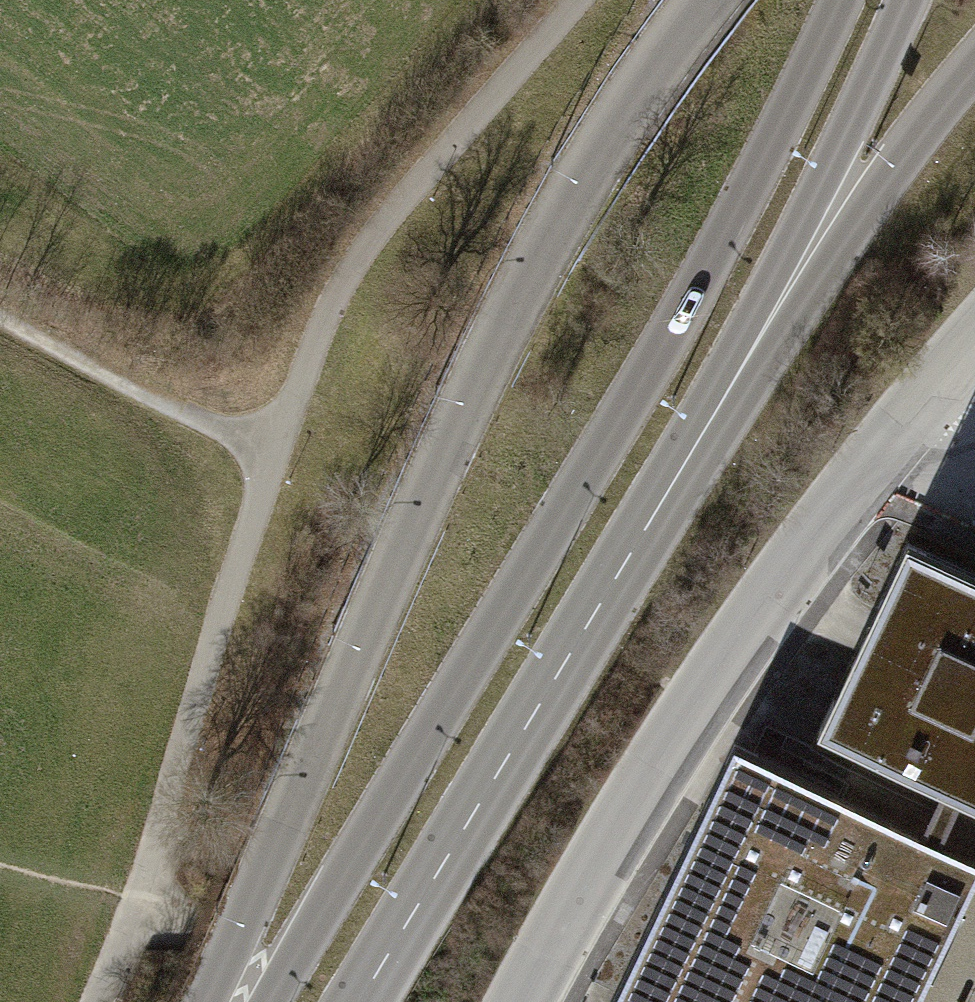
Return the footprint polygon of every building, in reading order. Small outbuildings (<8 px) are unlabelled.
[(908,544),(822,726),(974,797),(974,576),(908,544)] [(974,875),(974,857),(734,744),(612,1001),(915,1001),(974,875)] [(851,797),(954,838),(959,827),(974,834),(974,801),(867,757),(851,797)]
